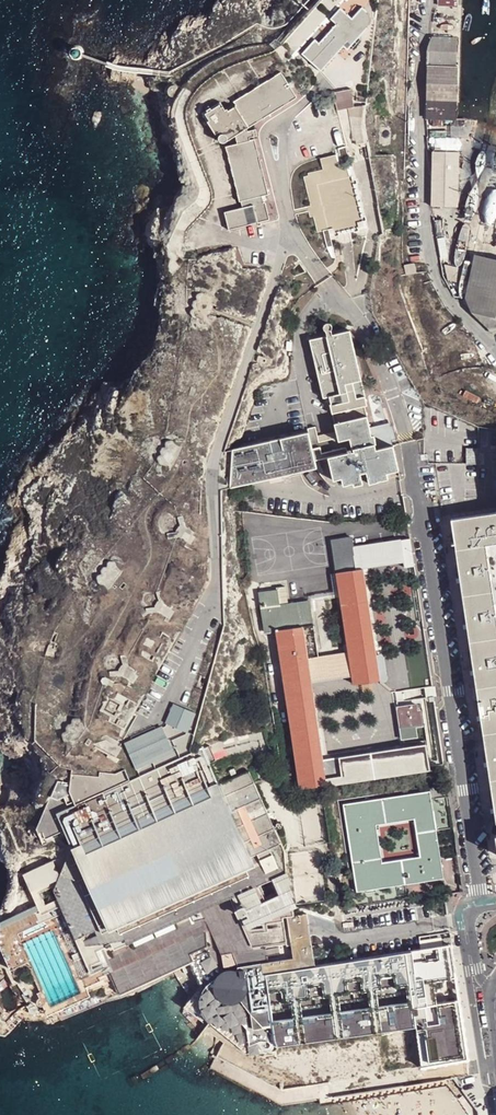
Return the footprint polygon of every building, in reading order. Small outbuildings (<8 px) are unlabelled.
[(352,47),(369,28),(371,24),(371,19),(369,15),(362,9),(353,20),(340,9),(331,20),(336,26),(319,45),(315,41),(303,55),(322,73),(348,44),(352,47)] [(457,66),(458,39),(433,38),(428,49),(428,65),(457,66)] [(83,56),(83,52),(81,49),(77,47),(73,47),(70,49),(68,53),(69,56),(71,60),(74,61),(78,61),(81,59),(83,56)] [(459,101),(460,68),(429,67),(428,101),(455,101),(459,101)] [(228,112),(222,104),(205,114),(216,133),(221,131),(223,134),(222,135),(221,138),(222,141),(224,142),(227,142),(236,136),(239,145),(227,148),(240,202),(242,202),(243,206),(226,211),(230,228),(270,218),(266,202),(264,202),(263,196),(268,194),(256,141),(252,141),(251,138),(255,137),(253,131),(249,131),(249,128),(298,99),(282,75),(233,104),(236,109),(228,112)] [(350,93),(334,95),(336,114),(346,112),(353,110),(350,93)] [(367,146),(363,127),(366,108),(353,110),(346,112),(350,134),(352,142),(357,148),(367,146)] [(438,152),(437,203),(461,204),(462,153),(438,152)] [(355,174),(343,177),(337,156),(321,160),(323,170),(326,181),(317,183),(322,204),(326,218),(327,221),(331,238),(369,230),(355,174)] [(467,190),(479,192),(480,186),(475,186),(478,162),(471,161),(467,190)] [(326,181),(323,170),(309,174),(309,176),(305,178),(312,206),(322,204),(317,183),(326,181)] [(495,332),(495,260),(486,258),(473,311),(493,333),(495,332)] [(413,266),(404,269),(407,278),(416,275),(413,266)] [(451,281),(460,283),(463,270),(454,268),(451,281)] [(211,304),(206,302),(208,298),(202,296),(199,297),(200,301),(196,304),(197,308),(193,312),(195,316),(200,317),(202,312),(207,314),(211,304)] [(306,438),(313,466),(327,463),(334,484),(340,482),(342,489),(352,487),(353,489),(360,488),(358,478),(364,476),(367,486),(385,481),(384,477),(395,474),(389,450),(367,455),(366,449),(371,447),(361,409),(364,407),(362,398),(350,401),(346,387),(358,384),(346,335),(308,345),(322,400),(327,399),(329,407),(328,408),(336,441),(318,446),(314,432),(305,435),(306,438)] [(313,466),(306,438),(233,457),(232,491),(315,470),(313,466)] [(182,447),(173,442),(168,442),(166,444),(167,449),(163,449),(161,452),(163,456),(160,457),(159,459),(161,464),(171,468),(182,447)] [(477,465),(477,449),(464,449),(465,465),(477,465)] [(490,556),(489,557),(487,544),(495,543),(495,511),(453,517),(457,548),(459,560),(482,719),(486,744),(495,816),(495,597),(490,556)] [(377,655),(365,570),(359,571),(355,547),(353,538),(333,541),(338,574),(350,652),(353,677),(354,685),(381,681),(377,655)] [(406,541),(402,542),(406,564),(406,570),(416,568),(412,540),(406,541)] [(355,547),(359,571),(365,570),(406,564),(402,542),(402,541),(355,547)] [(487,544),(489,557),(490,556),(495,597),(495,543),(487,544)] [(98,583),(109,590),(115,583),(123,569),(114,563),(109,563),(108,567),(102,568),(102,575),(99,576),(98,583)] [(161,591),(156,592),(159,601),(158,602),(155,607),(146,609),(147,613),(159,612),(169,619),(175,611),(172,609),(173,607),(165,601),(161,591)] [(287,591),(278,592),(280,606),(289,605),(287,591)] [(319,657),(310,602),(289,605),(280,606),(278,592),(261,594),(266,633),(278,631),(278,632),(304,627),(309,659),(319,657)] [(302,789),(328,785),(324,759),(312,682),(309,659),(304,627),(278,632),(302,789)] [(57,634),(54,632),(45,655),(54,657),(58,644),(54,642),(57,634)] [(149,657),(148,660),(161,666),(175,641),(163,633),(160,635),(149,657)] [(353,677),(350,652),(319,657),(309,659),(312,682),(353,677)] [(129,654),(121,656),(124,665),(122,666),(119,670),(110,672),(111,679),(106,677),(102,680),(103,684),(112,686),(113,690),(101,709),(111,716),(109,720),(124,729),(139,704),(124,693),(139,676),(136,674),(137,671),(135,669),(129,654)] [(377,655),(381,681),(382,681),(383,682),(384,682),(385,681),(387,679),(387,678),(387,676),(385,673),(382,654),(377,655)] [(201,712),(180,703),(172,721),(193,730),(201,712)] [(411,727),(423,725),(421,711),(418,711),(417,705),(399,707),(402,729),(411,727)] [(66,739),(74,745),(89,726),(80,719),(75,721),(74,726),(70,728),(70,732),(65,735),(66,739)] [(130,741),(140,763),(144,763),(177,749),(167,725),(130,741)] [(423,725),(411,727),(413,736),(424,734),(423,725)] [(324,759),(328,785),(431,768),(427,742),(404,746),(324,759)] [(209,747),(201,749),(209,764),(216,761),(209,747)] [(254,864),(251,856),(218,785),(209,764),(201,749),(192,751),(192,754),(129,781),(128,779),(76,802),(77,803),(57,812),(68,836),(71,842),(64,858),(55,877),(80,887),(99,926),(103,926),(122,923),(254,864)] [(128,779),(123,768),(113,773),(69,769),(69,784),(76,802),(128,779)] [(247,771),(218,785),(251,856),(280,843),(247,771)] [(76,802),(69,784),(57,782),(37,830),(44,847),(68,836),(57,812),(77,803),(76,802)] [(437,830),(430,791),(345,806),(360,892),(407,884),(445,878),(437,830)] [(280,843),(251,856),(254,864),(263,880),(264,883),(286,873),(285,851),(280,843)] [(99,926),(80,887),(55,877),(64,858),(23,876),(38,906),(43,903),(45,914),(60,912),(62,916),(76,913),(70,900),(79,895),(86,912),(92,924),(93,928),(99,926)] [(254,864),(122,923),(194,909),(263,880),(254,864)] [(233,896),(236,902),(252,906),(255,923),(255,926),(261,925),(284,923),(284,919),(295,918),(294,916),(287,872),(286,873),(264,883),(233,896)] [(194,909),(200,908),(229,899),(231,903),(236,902),(233,896),(264,883),(263,880),(194,909)] [(229,899),(200,908),(218,905),(231,903),(229,899)] [(246,927),(236,902),(231,903),(242,928),(246,927)] [(252,906),(236,902),(246,927),(255,926),(255,923),(252,906)] [(28,967),(40,992),(38,993),(40,998),(38,998),(37,1005),(43,1005),(47,1016),(90,997),(86,988),(85,985),(83,981),(76,984),(81,994),(51,1006),(23,945),(53,932),(45,914),(43,903),(38,906),(0,922),(1,938),(0,938),(0,946),(12,970),(28,967)] [(218,905),(229,929),(242,928),(231,903),(218,905)] [(196,913),(198,919),(201,919),(203,920),(211,918),(211,916),(221,916),(223,931),(225,930),(229,930),(229,929),(218,905),(200,908),(196,913)] [(194,909),(156,927),(172,924),(177,923),(196,913),(200,908),(194,909)] [(125,938),(145,928),(156,927),(194,909),(122,923),(118,924),(125,938)] [(105,930),(103,926),(100,929),(99,926),(93,928),(92,924),(84,928),(76,913),(62,916),(60,912),(45,914),(53,932),(76,984),(83,981),(99,974),(109,970),(107,967),(102,956),(99,951),(104,949),(111,945),(125,938),(118,924),(105,930)] [(196,913),(177,923),(198,919),(196,913)] [(296,928),(308,926),(306,915),(295,918),(296,928)] [(240,971),(268,966),(267,959),(266,955),(260,956),(259,949),(259,946),(265,945),(264,944),(261,925),(255,926),(246,927),(242,928),(229,929),(229,930),(225,930),(223,931),(221,916),(211,916),(211,918),(212,920),(213,927),(213,935),(222,955),(233,954),(240,971)] [(298,969),(315,966),(308,926),(296,928),(295,918),(284,919),(284,923),(287,941),(290,963),(297,962),(298,969)] [(201,919),(198,919),(177,923),(182,933),(184,936),(192,955),(207,947),(207,935),(207,928),(206,925),(203,920),(201,919)] [(102,956),(107,967),(112,965),(138,953),(146,949),(177,935),(182,933),(177,923),(172,924),(129,943),(114,950),(107,954),(102,956)] [(261,925),(264,944),(287,941),(284,923),(261,925)] [(125,938),(129,943),(172,924),(156,927),(145,928),(125,938)] [(276,1051),(279,1047),(275,1042),(269,1010),(256,1011),(256,1010),(246,1009),(244,1013),(242,1016),(239,1019),(237,1021),(234,1022),(230,1023),(228,1023),(224,1023),(221,1023),(217,1021),(215,1020),(212,1017),(210,1015),(208,1012),(207,1009),(206,1006),(206,1003),(207,997),(204,997),(205,994),(207,990),(209,988),(211,987),(214,985),(217,984),(233,980),(235,975),(236,971),(240,971),(233,954),(222,955),(213,935),(214,946),(207,947),(192,955),(194,961),(144,985),(167,976),(183,1005),(181,1008),(186,1012),(190,1008),(207,1022),(205,1025),(204,1034),(202,1037),(200,1042),(213,1037),(225,1046),(212,1071),(217,1073),(283,1107),(321,1101),(320,1087),(286,1092),(283,1091),(282,1088),(279,1069),(276,1051)] [(146,949),(147,953),(179,939),(177,935),(146,949)] [(109,970),(111,974),(120,993),(144,985),(194,961),(192,955),(184,936),(179,939),(147,953),(140,956),(113,968),(109,970)] [(114,950),(129,943),(125,938),(111,945),(114,950)] [(104,949),(107,954),(114,950),(111,945),(104,949)] [(449,948),(270,977),(281,1045),(411,1027),(417,1068),(467,1061),(449,948)] [(112,965),(113,968),(140,956),(138,953),(112,965)] [(244,1013),(246,1009),(256,1010),(256,1011),(269,1010),(268,999),(263,975),(298,969),(297,962),(290,963),(268,966),(240,971),(236,971),(235,975),(233,980),(217,984),(214,985),(211,987),(209,988),(207,990),(205,994),(204,997),(207,997),(206,1003),(206,1006),(207,1009),(208,1012),(210,1015),(212,1017),(215,1020),(217,1021),(221,1023),(224,1023),(228,1023),(230,1023),(234,1022),(237,1021),(239,1019),(242,1016),(244,1013)] [(334,1050),(339,1091),(416,1082),(415,1072),(413,1073),(412,1060),(371,1065),(369,1050),(357,1051),(356,1037),(348,1038),(349,1048),(334,1050)]
